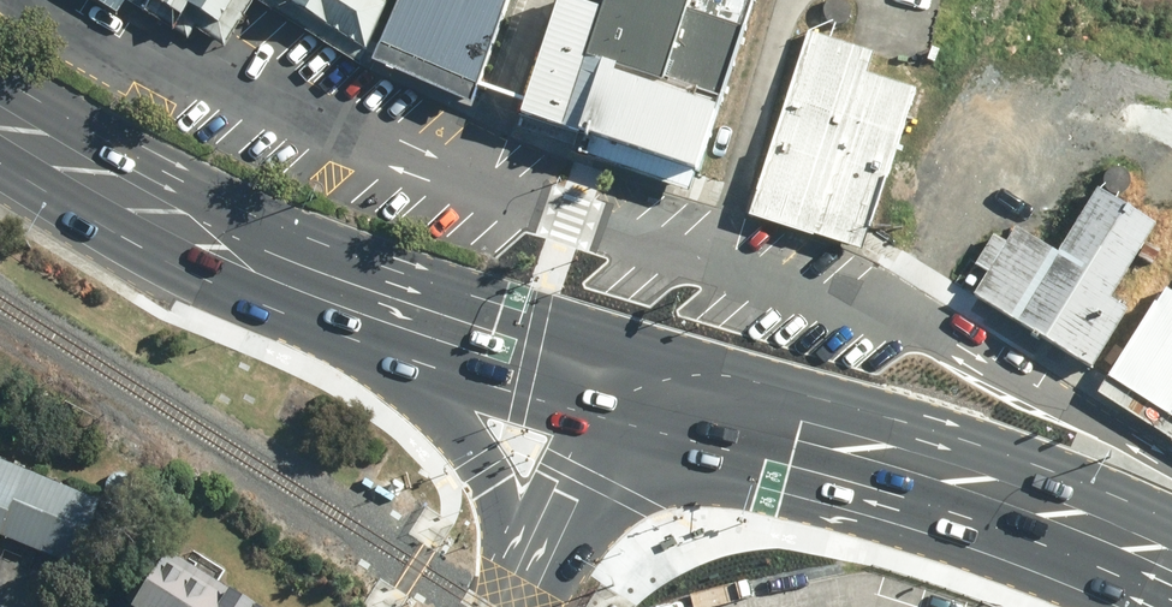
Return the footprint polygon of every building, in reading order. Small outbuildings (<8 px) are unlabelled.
[(148,3),(188,29),(194,19),(224,38),(248,0),(150,0),(148,3)] [(374,55),(476,99),(509,0),(275,0),(374,55)] [(570,149),(685,187),(692,166),(694,167),(749,0),(602,0),(600,7),(580,0),(558,0),(521,111),(576,129),(570,149)] [(867,77),(873,56),(807,35),(750,217),(862,254),(915,93),(867,77)] [(991,272),(977,294),(1096,368),(1131,311),(1114,300),(1160,226),(1103,191),(1063,256),(1017,228),(1008,242),(994,233),(976,263),(991,272)] [(1107,373),(1171,414),(1171,288),(1164,283),(1107,373)] [(0,462),(0,542),(1,539),(85,572),(98,540),(88,536),(102,503),(0,462)] [(218,584),(225,573),(188,550),(182,560),(162,548),(128,603),(133,606),(255,606),(218,584)]
